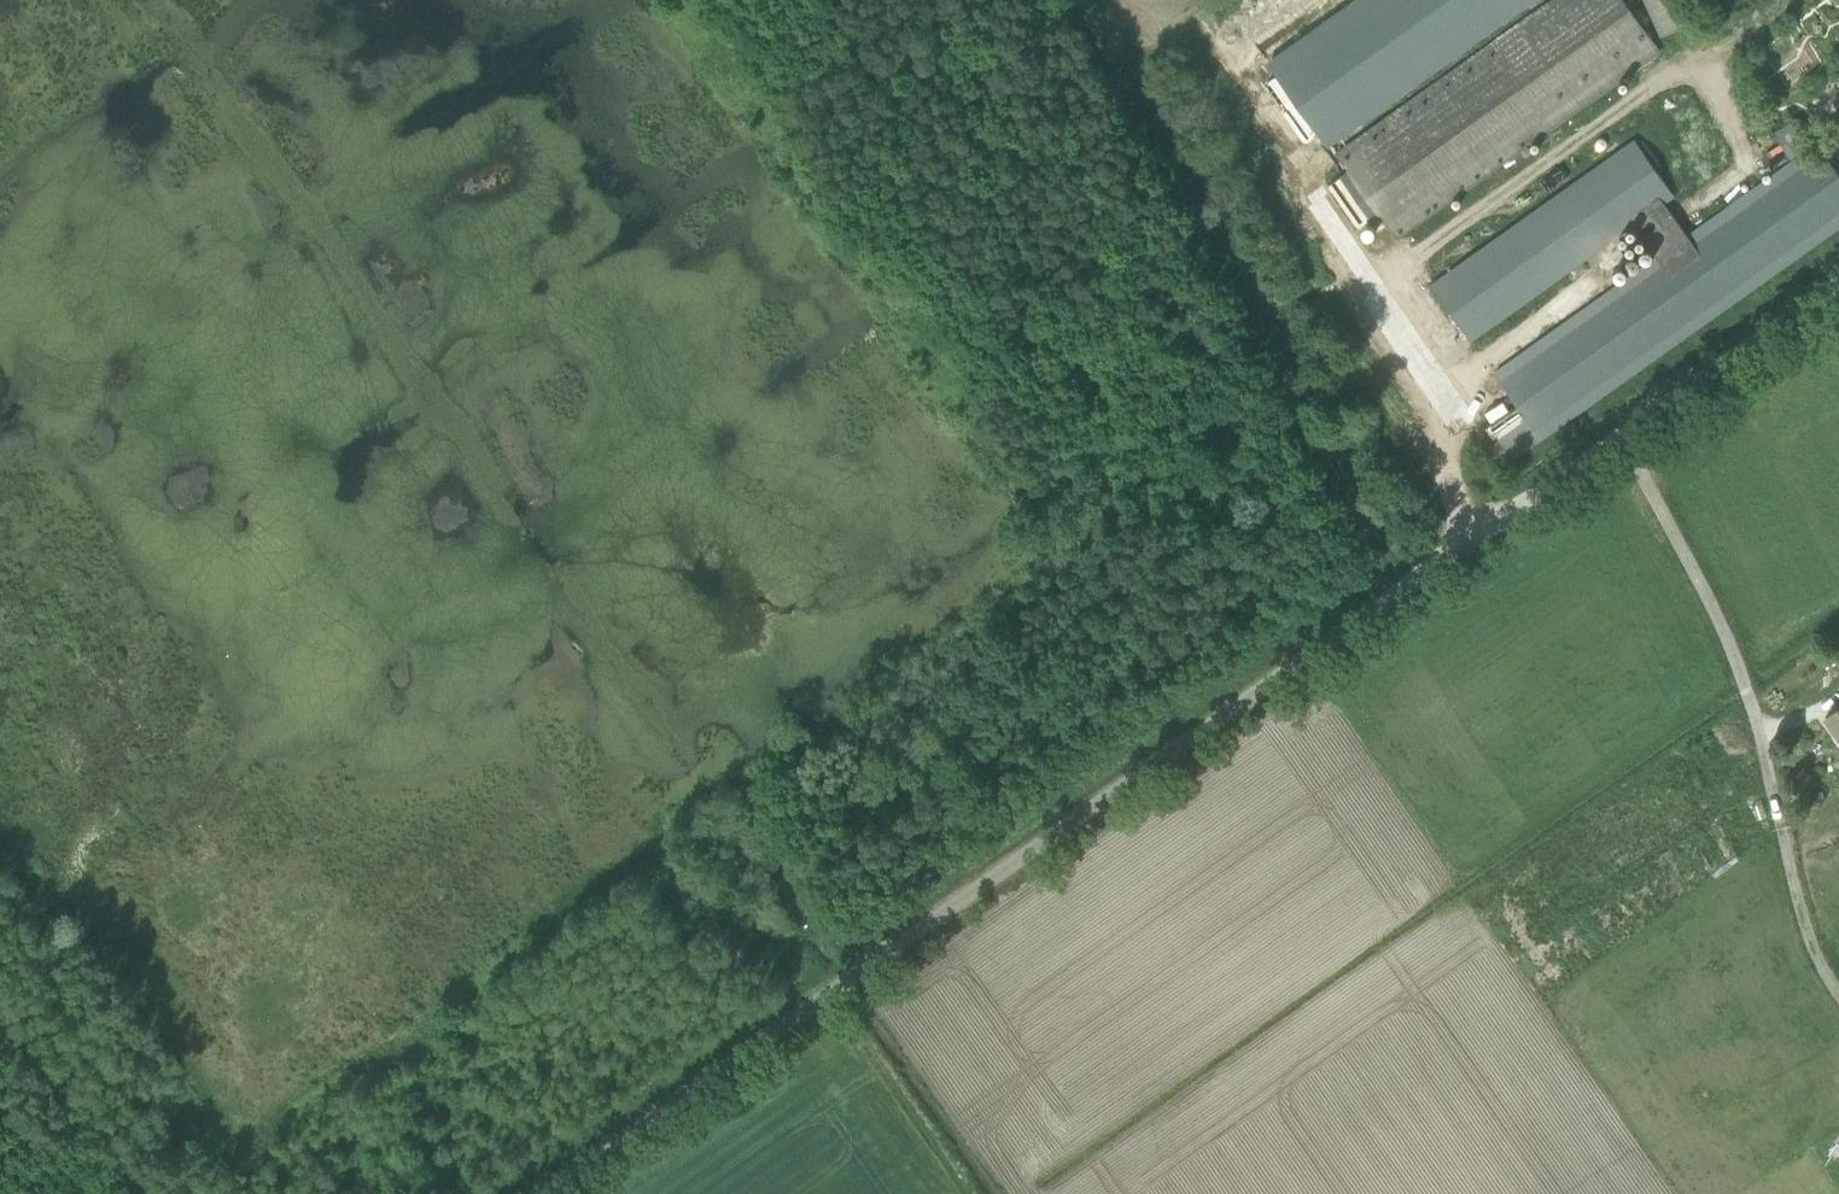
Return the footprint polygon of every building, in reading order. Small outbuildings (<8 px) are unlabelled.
[(1316,121),(1486,0),(1304,0),(1255,35),(1266,50),(1249,62),(1288,118),(1306,106),(1316,121)] [(1398,240),(1662,52),(1625,0),(1550,0),(1335,153),(1398,240)] [(1661,35),(1698,18),(1689,0),(1645,0),(1661,35)] [(1813,143),(1799,118),(1775,132),(1790,157),(1813,143)] [(1431,284),(1471,339),(1633,224),(1664,202),(1674,194),(1635,139),(1431,284)] [(1664,202),(1633,224),(1657,258),(1495,373),(1534,429),(1838,212),(1838,173),(1818,143),(1688,236),(1664,202)] [(1505,449),(1498,439),(1484,450),(1491,459),(1505,449)] [(1826,716),(1838,735),(1838,707),(1826,716)]
